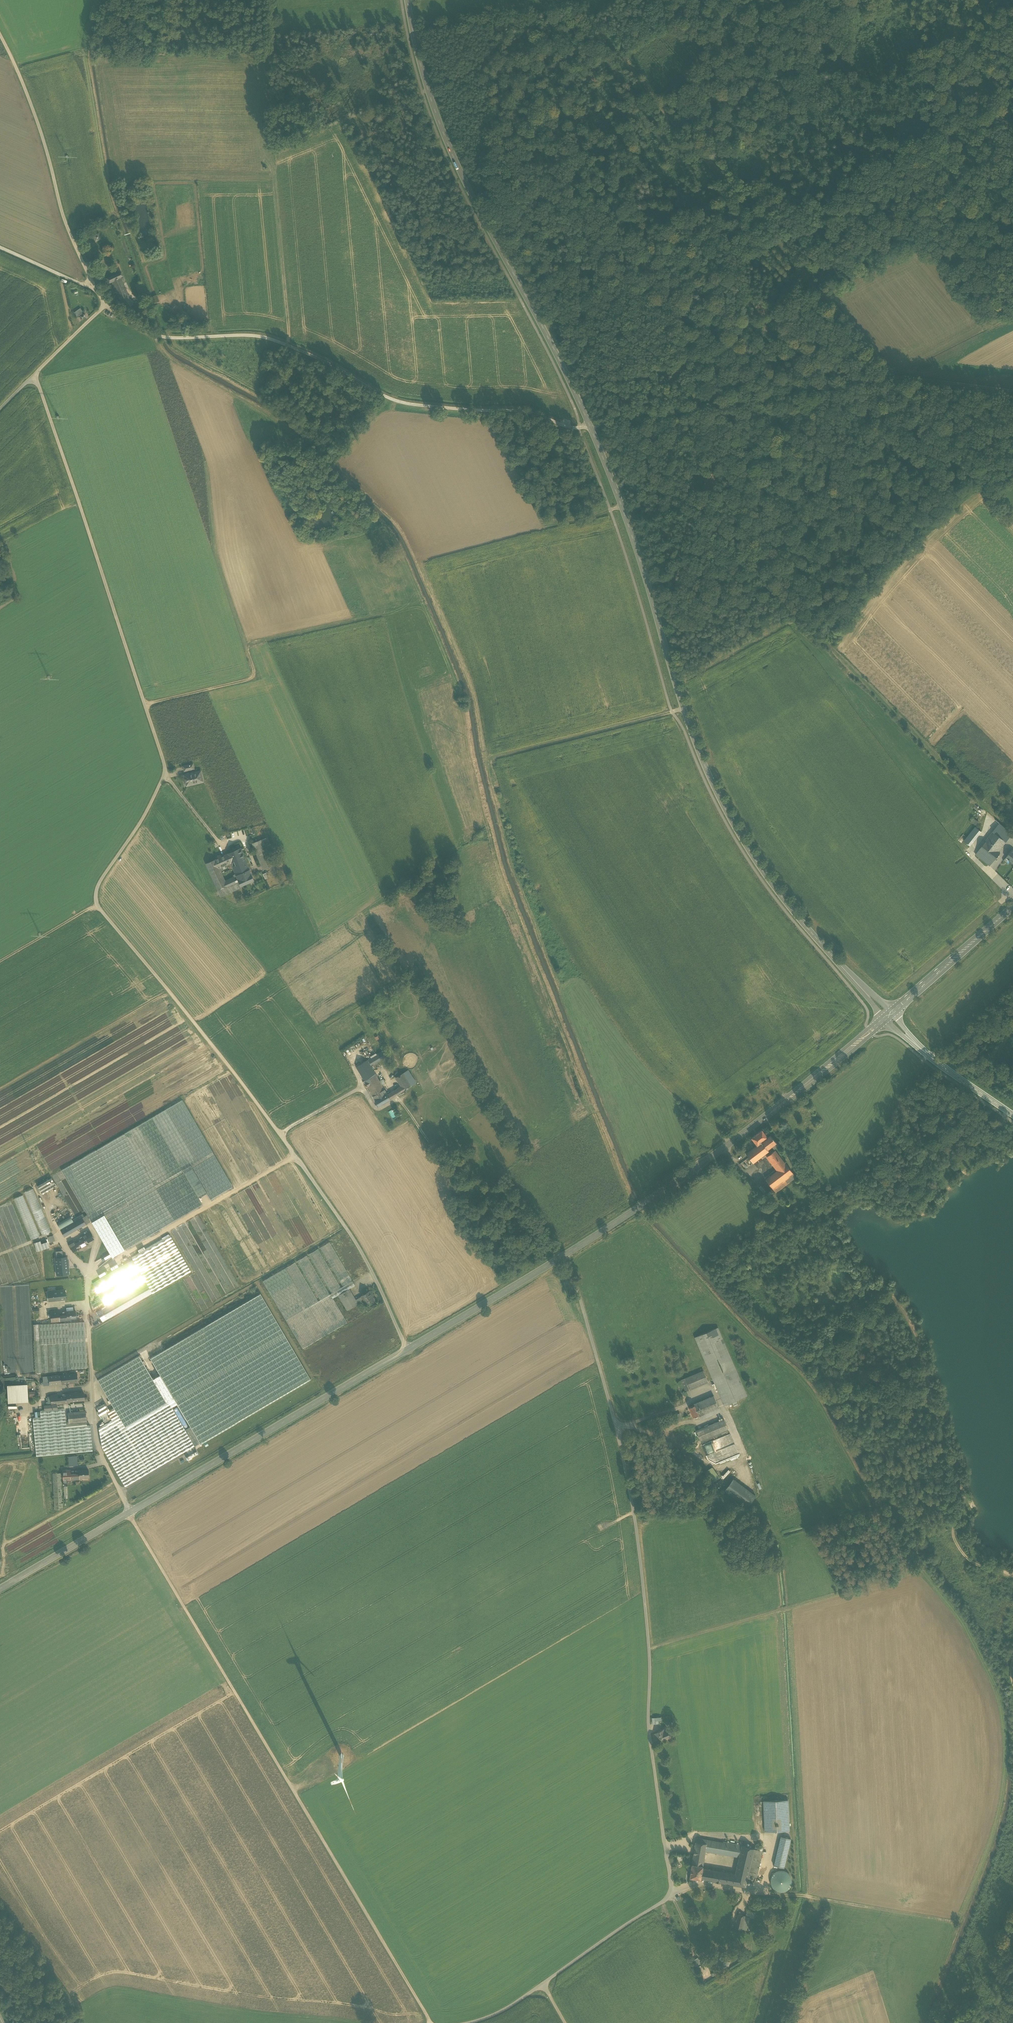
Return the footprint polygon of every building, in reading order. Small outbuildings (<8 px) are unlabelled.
[(93,242),(101,239),(99,233),(91,235),(93,242)] [(97,255),(90,259),(95,268),(101,264),(97,255)] [(128,294),(121,277),(123,276),(121,273),(107,279),(109,282),(111,281),(119,299),(127,294),(128,294)] [(139,280),(135,282),(139,294),(144,293),(139,280)] [(127,294),(119,299),(125,309),(134,304),(127,294)] [(186,775),(184,775),(187,786),(203,782),(201,771),(190,774),(189,773),(187,774),(186,775)] [(1007,836),(1010,832),(1000,824),(996,828),(1006,837),(1007,836)] [(965,841),(970,845),(980,832),(975,828),(965,841)] [(975,854),(990,866),(1000,853),(998,852),(1006,842),(993,832),(975,854)] [(267,837),(263,839),(272,862),(274,866),(278,864),(267,837)] [(252,844),(262,867),(272,862),(263,839),(252,844)] [(236,875),(237,876),(249,870),(241,849),(228,854),(231,863),(232,864),(236,875)] [(228,864),(224,856),(222,857),(221,855),(218,857),(218,858),(216,859),(221,871),(223,870),(222,867),(228,864)] [(228,886),(225,880),(221,871),(216,859),(206,864),(218,890),(228,886)] [(241,885),(241,886),(254,880),(249,870),(237,876),(239,881),(241,885)] [(225,880),(228,886),(236,882),(239,881),(237,876),(236,875),(225,880)] [(228,886),(218,890),(221,897),(242,888),(241,886),(241,885),(238,887),(236,882),(228,886)] [(367,1060),(370,1065),(390,1053),(387,1048),(367,1060)] [(367,1060),(356,1067),(373,1096),(385,1090),(382,1085),(379,1081),(370,1065),(367,1060)] [(387,1095),(389,1099),(414,1085),(406,1071),(395,1078),(401,1086),(397,1089),(387,1095)] [(385,1090),(373,1096),(376,1101),(375,1102),(377,1106),(389,1099),(387,1095),(385,1090)] [(97,1227),(114,1258),(233,1187),(182,1100),(64,1171),(97,1227)] [(771,1136),(765,1129),(754,1137),(760,1144),(771,1136)] [(749,1152),(757,1162),(782,1144),(775,1134),(771,1136),(760,1144),(749,1152)] [(769,1179),(779,1192),(799,1177),(778,1149),(769,1156),(780,1171),(769,1179)] [(50,1177),(35,1185),(40,1193),(55,1186),(50,1177)] [(16,1201),(32,1240),(53,1231),(35,1189),(25,1193),(26,1197),(16,1201)] [(0,1209),(0,1251),(26,1242),(13,1204),(0,1209)] [(60,1224),(66,1236),(92,1222),(88,1216),(85,1218),(83,1215),(75,1220),(73,1217),(60,1224)] [(82,1241),(84,1246),(89,1243),(88,1242),(94,1239),(90,1232),(80,1238),(82,1241)] [(96,1280),(105,1321),(191,1270),(172,1236),(96,1280)] [(69,1273),(89,1270),(87,1251),(62,1254),(58,1242),(47,1246),(46,1240),(36,1243),(46,1278),(57,1275),(58,1277),(69,1273)] [(72,1252),(84,1246),(82,1241),(76,1244),(74,1241),(73,1241),(68,1244),(72,1252)] [(329,1242),(263,1281),(300,1349),(347,1319),(333,1292),(351,1281),(329,1242)] [(150,1359),(159,1375),(199,1443),(200,1444),(311,1380),(256,1286),(158,1343),(163,1351),(150,1359)] [(350,1289),(338,1295),(347,1311),(364,1300),(362,1296),(356,1300),(350,1289)] [(44,1293),(45,1302),(67,1298),(66,1290),(44,1293)] [(362,1296),(364,1300),(366,1304),(374,1300),(371,1294),(372,1294),(370,1291),(362,1296)] [(64,1321),(63,1316),(59,1316),(59,1311),(57,1311),(57,1310),(50,1311),(51,1322),(64,1321)] [(75,1311),(62,1312),(63,1316),(64,1321),(70,1320),(70,1319),(76,1318),(75,1311)] [(33,1341),(35,1373),(50,1372),(70,1370),(70,1369),(86,1368),(84,1322),(39,1324),(40,1340),(33,1341)] [(717,1328),(695,1337),(724,1405),(746,1396),(717,1328)] [(113,1408),(112,1409),(117,1417),(111,1420),(98,1428),(102,1447),(115,1470),(184,1430),(168,1402),(166,1403),(153,1379),(139,1356),(97,1380),(113,1408)] [(703,1371),(681,1380),(685,1391),(708,1382),(703,1371)] [(76,1373),(66,1374),(67,1383),(77,1382),(76,1373)] [(42,1377),(43,1386),(67,1383),(66,1374),(42,1377)] [(159,1375),(153,1379),(166,1403),(168,1402),(184,1430),(194,1446),(199,1443),(159,1375)] [(30,1384),(9,1384),(10,1403),(30,1402),(30,1396),(36,1396),(36,1391),(30,1391),(30,1384)] [(83,1392),(66,1394),(67,1403),(70,1403),(69,1401),(84,1400),(83,1392)] [(56,1394),(50,1394),(51,1405),(44,1405),(44,1410),(57,1409),(57,1404),(67,1403),(66,1394),(62,1394),(63,1398),(58,1399),(57,1394),(56,1394)] [(694,1405),(689,1407),(693,1417),(698,1415),(699,1416),(701,1419),(720,1411),(714,1396),(693,1404),(694,1405)] [(111,1420),(117,1417),(112,1409),(109,1411),(105,1403),(97,1408),(99,1411),(97,1412),(99,1416),(100,1416),(105,1423),(111,1420)] [(37,1457),(92,1451),(90,1425),(87,1425),(66,1428),(66,1424),(64,1409),(57,1409),(44,1410),(40,1411),(40,1417),(33,1418),(37,1457)] [(67,1412),(69,1424),(86,1422),(85,1411),(67,1412)] [(724,1419),(696,1430),(700,1442),(728,1430),(724,1419)] [(194,1446),(184,1430),(115,1470),(125,1487),(194,1446)] [(704,1444),(708,1453),(735,1444),(731,1434),(704,1444)] [(67,1457),(68,1466),(76,1466),(75,1457),(67,1457)] [(67,1480),(76,1479),(75,1474),(70,1474),(70,1470),(63,1470),(63,1480),(67,1480)] [(82,1478),(88,1477),(88,1470),(75,1470),(75,1474),(76,1479),(82,1479),(82,1478)] [(54,1510),(63,1509),(61,1472),(52,1473),(54,1510)] [(731,1478),(723,1490),(735,1498),(738,1494),(750,1502),(756,1494),(731,1478)] [(666,1727),(654,1733),(658,1741),(670,1735),(666,1727)] [(788,1800),(764,1801),(765,1831),(789,1830),(788,1800)] [(791,1839),(781,1836),(774,1866),(784,1868),(791,1839)] [(697,1837),(692,1863),(703,1865),(705,1851),(708,1839),(697,1837)] [(742,1845),(708,1839),(705,1851),(739,1857),(742,1845)] [(754,1848),(742,1845),(739,1857),(735,1874),(747,1876),(748,1873),(754,1848)] [(763,1850),(754,1848),(748,1873),(757,1875),(763,1850)] [(692,1863),(690,1877),(701,1879),(702,1868),(703,1865),(692,1863)] [(745,1887),(747,1876),(735,1874),(702,1868),(701,1879),(745,1887)] [(773,1872),(773,1890),(789,1890),(789,1872),(773,1872)] [(750,1917),(738,1914),(735,1927),(746,1930),(750,1917)] [(728,1956),(720,1955),(718,1964),(725,1966),(728,1956)]
